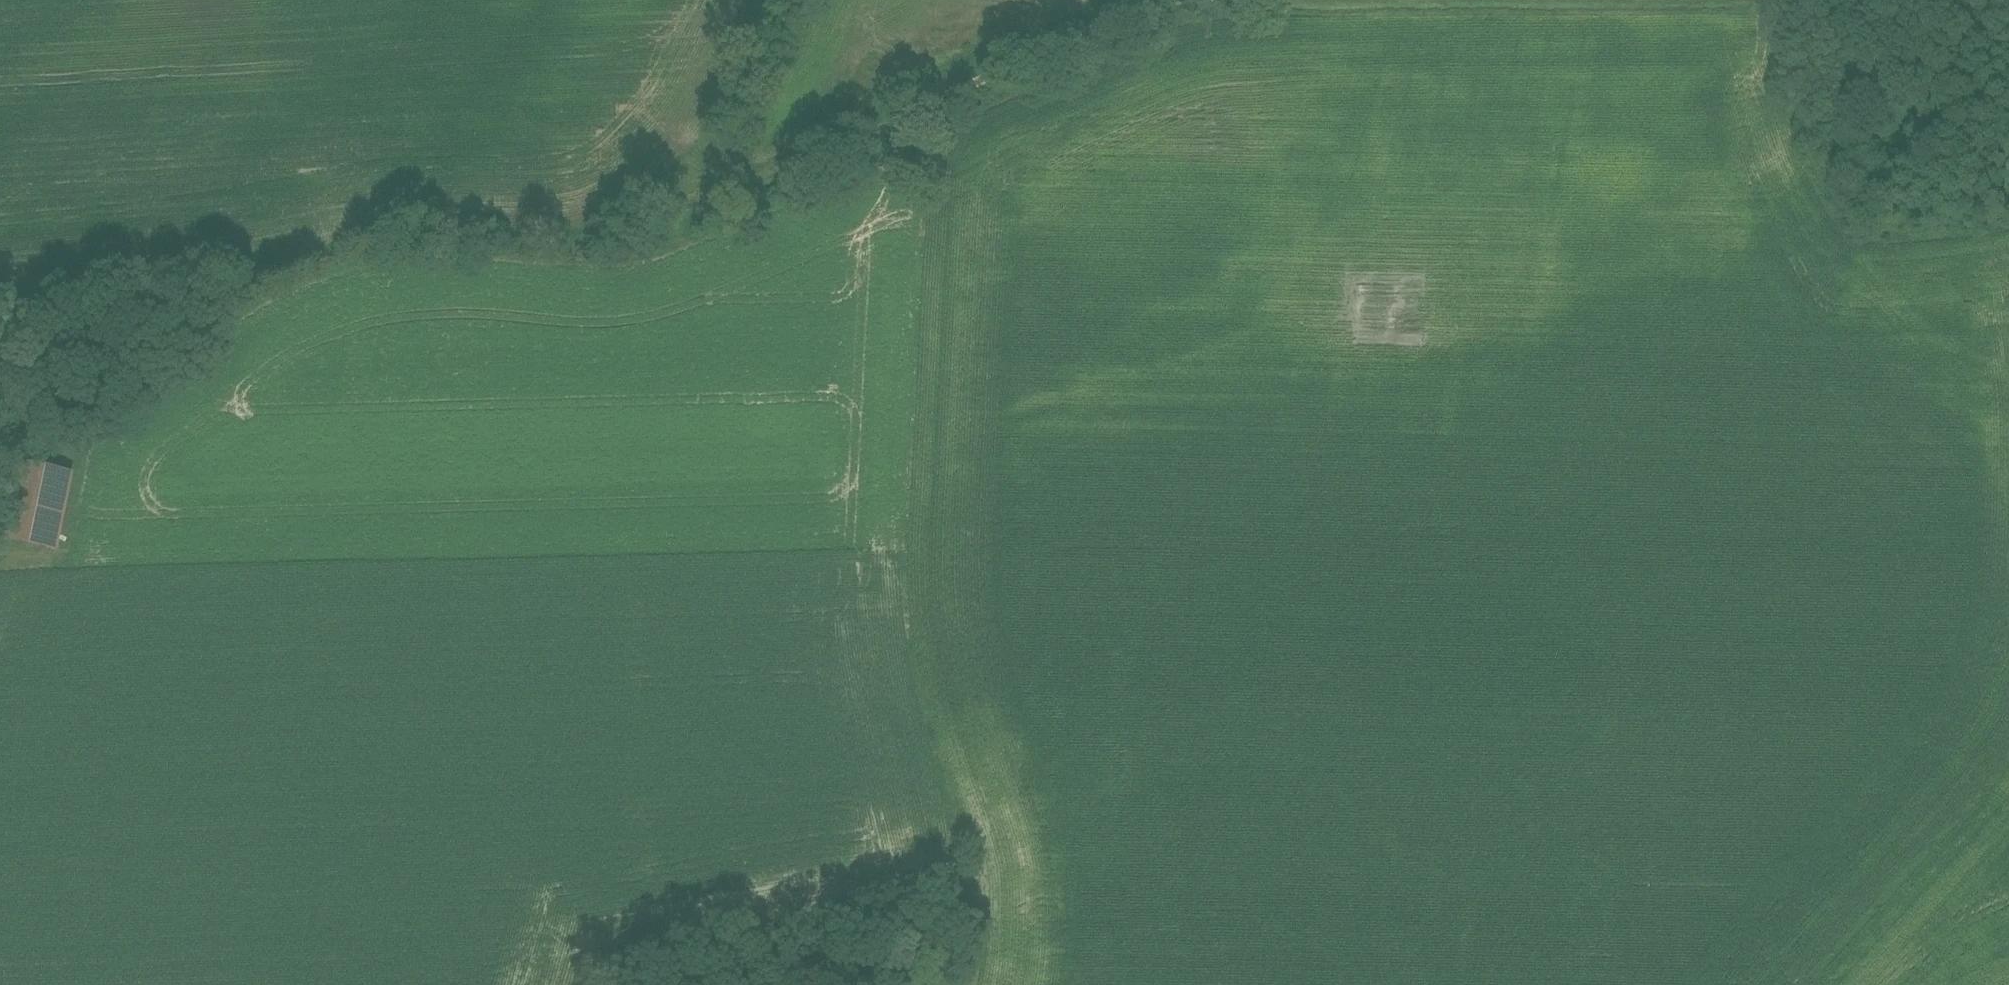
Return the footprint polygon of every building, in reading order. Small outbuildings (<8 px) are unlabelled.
[(59,557),(75,477),(6,464),(0,493),(0,546),(59,557)]
